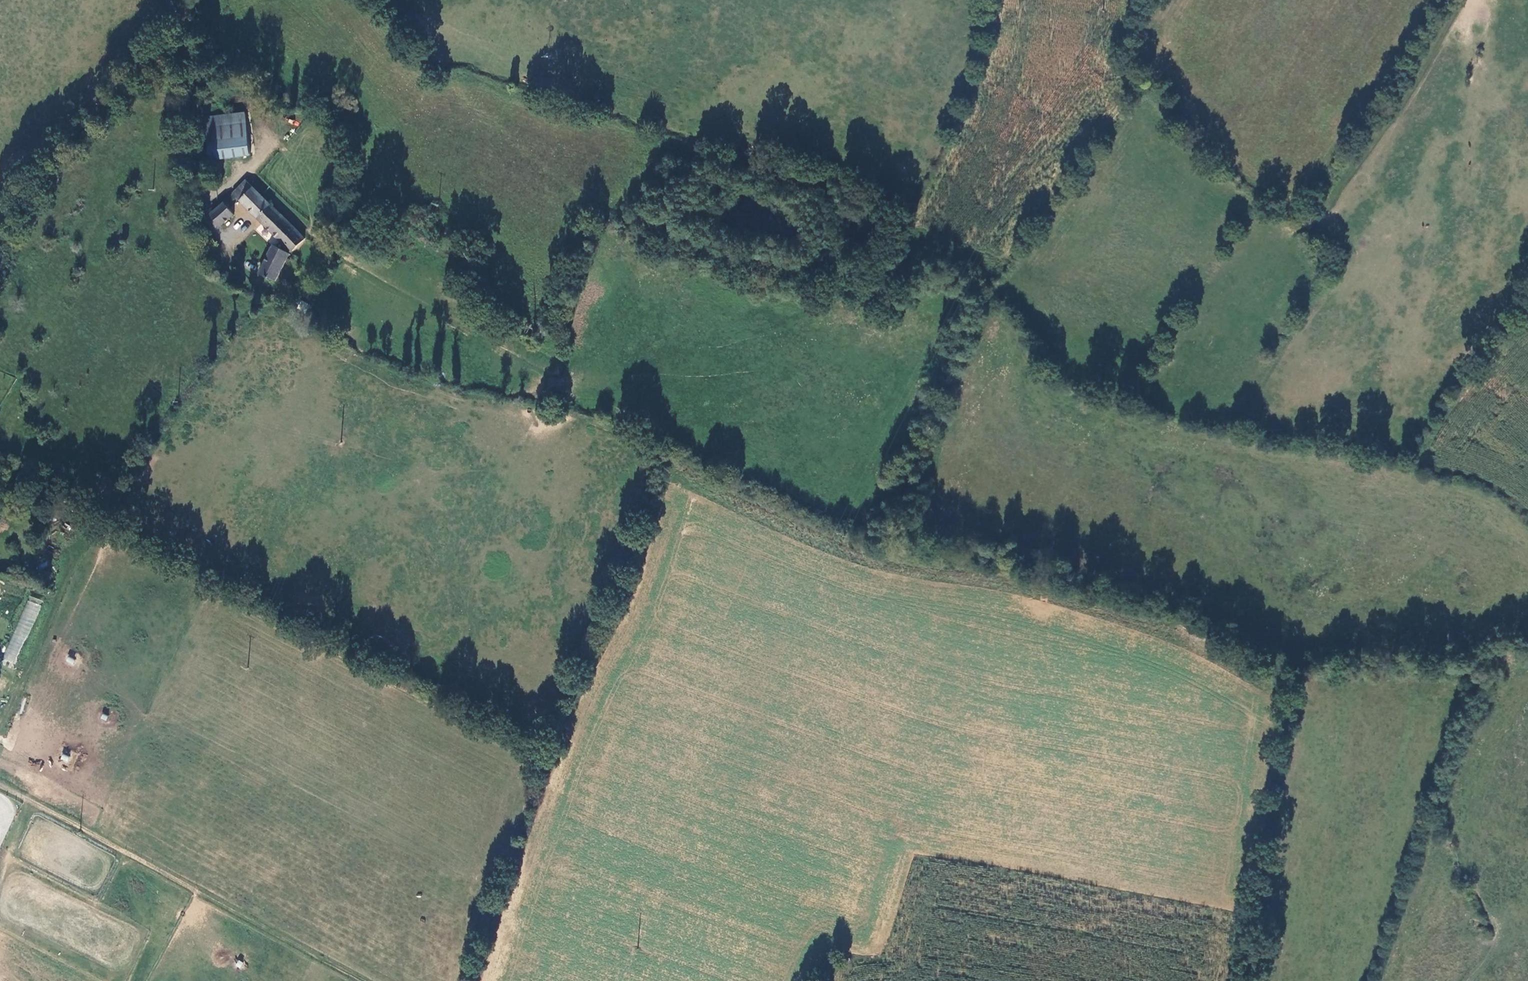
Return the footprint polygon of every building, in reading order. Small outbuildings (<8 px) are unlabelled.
[(209,122),(213,164),(254,160),(249,117),(209,122)] [(232,192),(290,251),(304,237),(248,181),(241,188),(239,186),(232,192)] [(228,207),(214,219),(223,229),(237,217),(228,207)] [(258,276),(277,286),(293,256),(274,246),(258,276)] [(15,663),(42,601),(30,595),(3,658),(15,663)]
